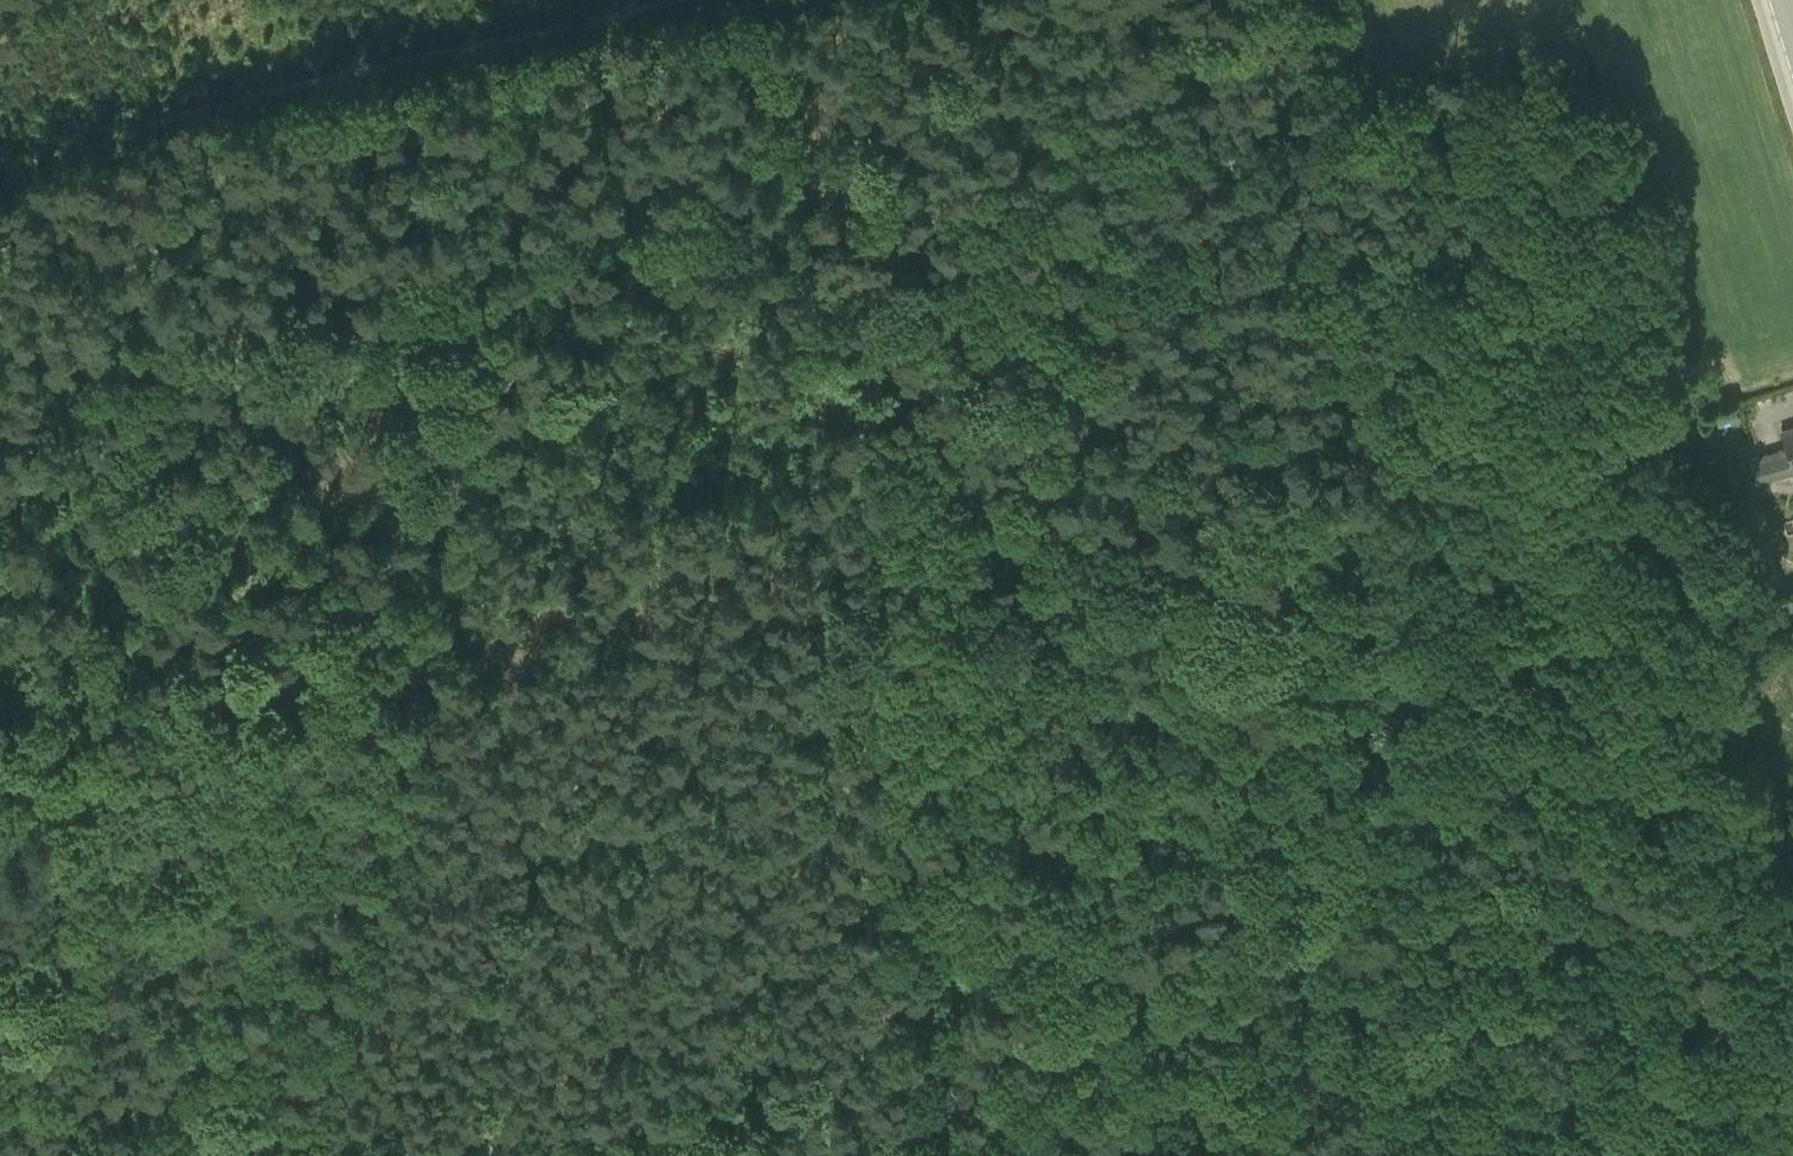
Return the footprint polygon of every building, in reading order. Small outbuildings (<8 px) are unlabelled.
[(1751,459),(1739,463),(1745,483),(1757,479),(1792,468),(1792,426),(1780,430),(1786,448),(1760,457),(1751,459)]
